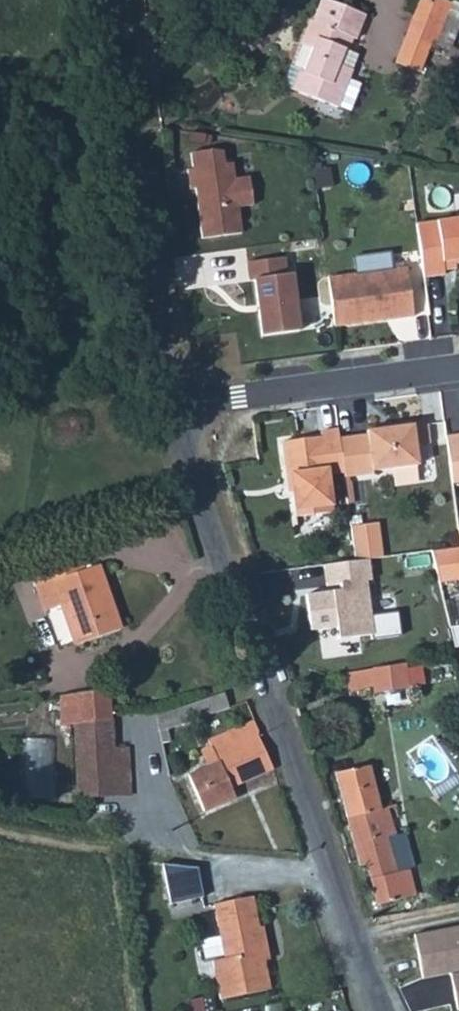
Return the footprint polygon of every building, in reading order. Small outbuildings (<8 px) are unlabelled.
[(296,84),(343,101),(357,62),(344,57),(348,44),(352,45),(357,30),(361,32),(369,8),(347,0),(321,0),(315,16),(312,15),(304,38),(316,42),(307,66),(303,65),(296,84)] [(415,23),(436,33),(450,0),(417,0),(416,3),(422,5),(415,23)] [(458,5),(458,1),(457,0),(450,0),(436,33),(438,34),(447,38),(457,9),(458,5)] [(416,3),(409,21),(415,23),(422,5),(416,3)] [(406,27),(435,40),(436,40),(438,34),(436,33),(415,23),(409,21),(406,27)] [(219,152),(205,151),(187,153),(189,169),(183,170),(186,189),(191,189),(198,238),(238,233),(234,207),(249,205),(245,177),(231,179),(228,163),(220,164),(219,152)] [(412,227),(419,279),(440,275),(439,268),(458,263),(458,220),(412,227)] [(239,263),(251,336),(292,332),(281,258),(239,263)] [(402,265),(324,277),(331,326),(410,315),(402,265)] [(341,474),(342,476),(371,472),(370,470),(415,464),(410,424),(387,427),(364,430),(364,434),(336,437),(341,474)] [(336,437),(335,429),(318,432),(318,436),(299,439),(280,441),(285,481),(290,481),(291,491),(294,516),(330,512),(325,476),(341,474),(336,437)] [(441,435),(447,483),(458,481),(458,433),(441,435)] [(372,523),(346,527),(351,561),(360,559),(377,555),(372,523)] [(427,552),(434,583),(458,580),(458,550),(458,547),(427,552)] [(365,641),(393,637),(389,614),(363,617),(358,582),(363,581),(360,559),(351,561),(316,567),(319,587),(331,586),(332,592),(298,598),(303,632),(329,629),(330,640),(363,635),(365,641)] [(73,561),(60,565),(66,580),(79,575),(73,561)] [(66,580),(60,565),(35,575),(48,612),(64,606),(78,645),(117,631),(108,604),(114,602),(101,567),(79,575),(66,580)] [(108,604),(117,631),(123,629),(114,602),(108,604)] [(458,643),(455,623),(448,624),(453,645),(458,643)] [(346,669),(350,685),(351,690),(369,684),(371,691),(406,684),(403,662),(402,659),(367,665),(346,669)] [(340,670),(330,673),(335,688),(350,685),(346,669),(340,670)] [(369,684),(351,690),(353,700),(355,699),(371,693),(371,691),(369,684)] [(74,724),(114,718),(112,701),(112,689),(64,697),(62,725),(74,724)] [(228,704),(223,690),(157,710),(157,739),(165,737),(165,725),(228,704)] [(113,794),(113,795),(132,793),(130,746),(115,746),(114,718),(74,724),(76,778),(112,777),(113,794)] [(257,729),(253,719),(209,738),(220,761),(186,775),(201,811),(234,797),(230,786),(272,768),(259,739),(257,729)] [(22,740),(21,795),(48,796),(49,741),(22,740)] [(378,804),(367,764),(333,770),(342,808),(357,863),(364,861),(375,902),(408,894),(406,887),(401,868),(395,870),(387,841),(396,838),(394,832),(401,830),(398,817),(394,801),(378,804)] [(76,778),(76,796),(113,794),(112,777),(76,778)] [(191,868),(158,865),(166,905),(196,898),(191,868)] [(401,868),(406,887),(417,884),(412,865),(401,868)] [(253,898),(247,898),(245,915),(217,919),(224,959),(213,962),(220,999),(270,990),(263,952),(268,952),(264,928),(259,928),(253,898)] [(245,915),(247,898),(214,904),(217,919),(245,915)] [(411,933),(419,977),(447,972),(454,1008),(458,1007),(458,923),(411,933)]
